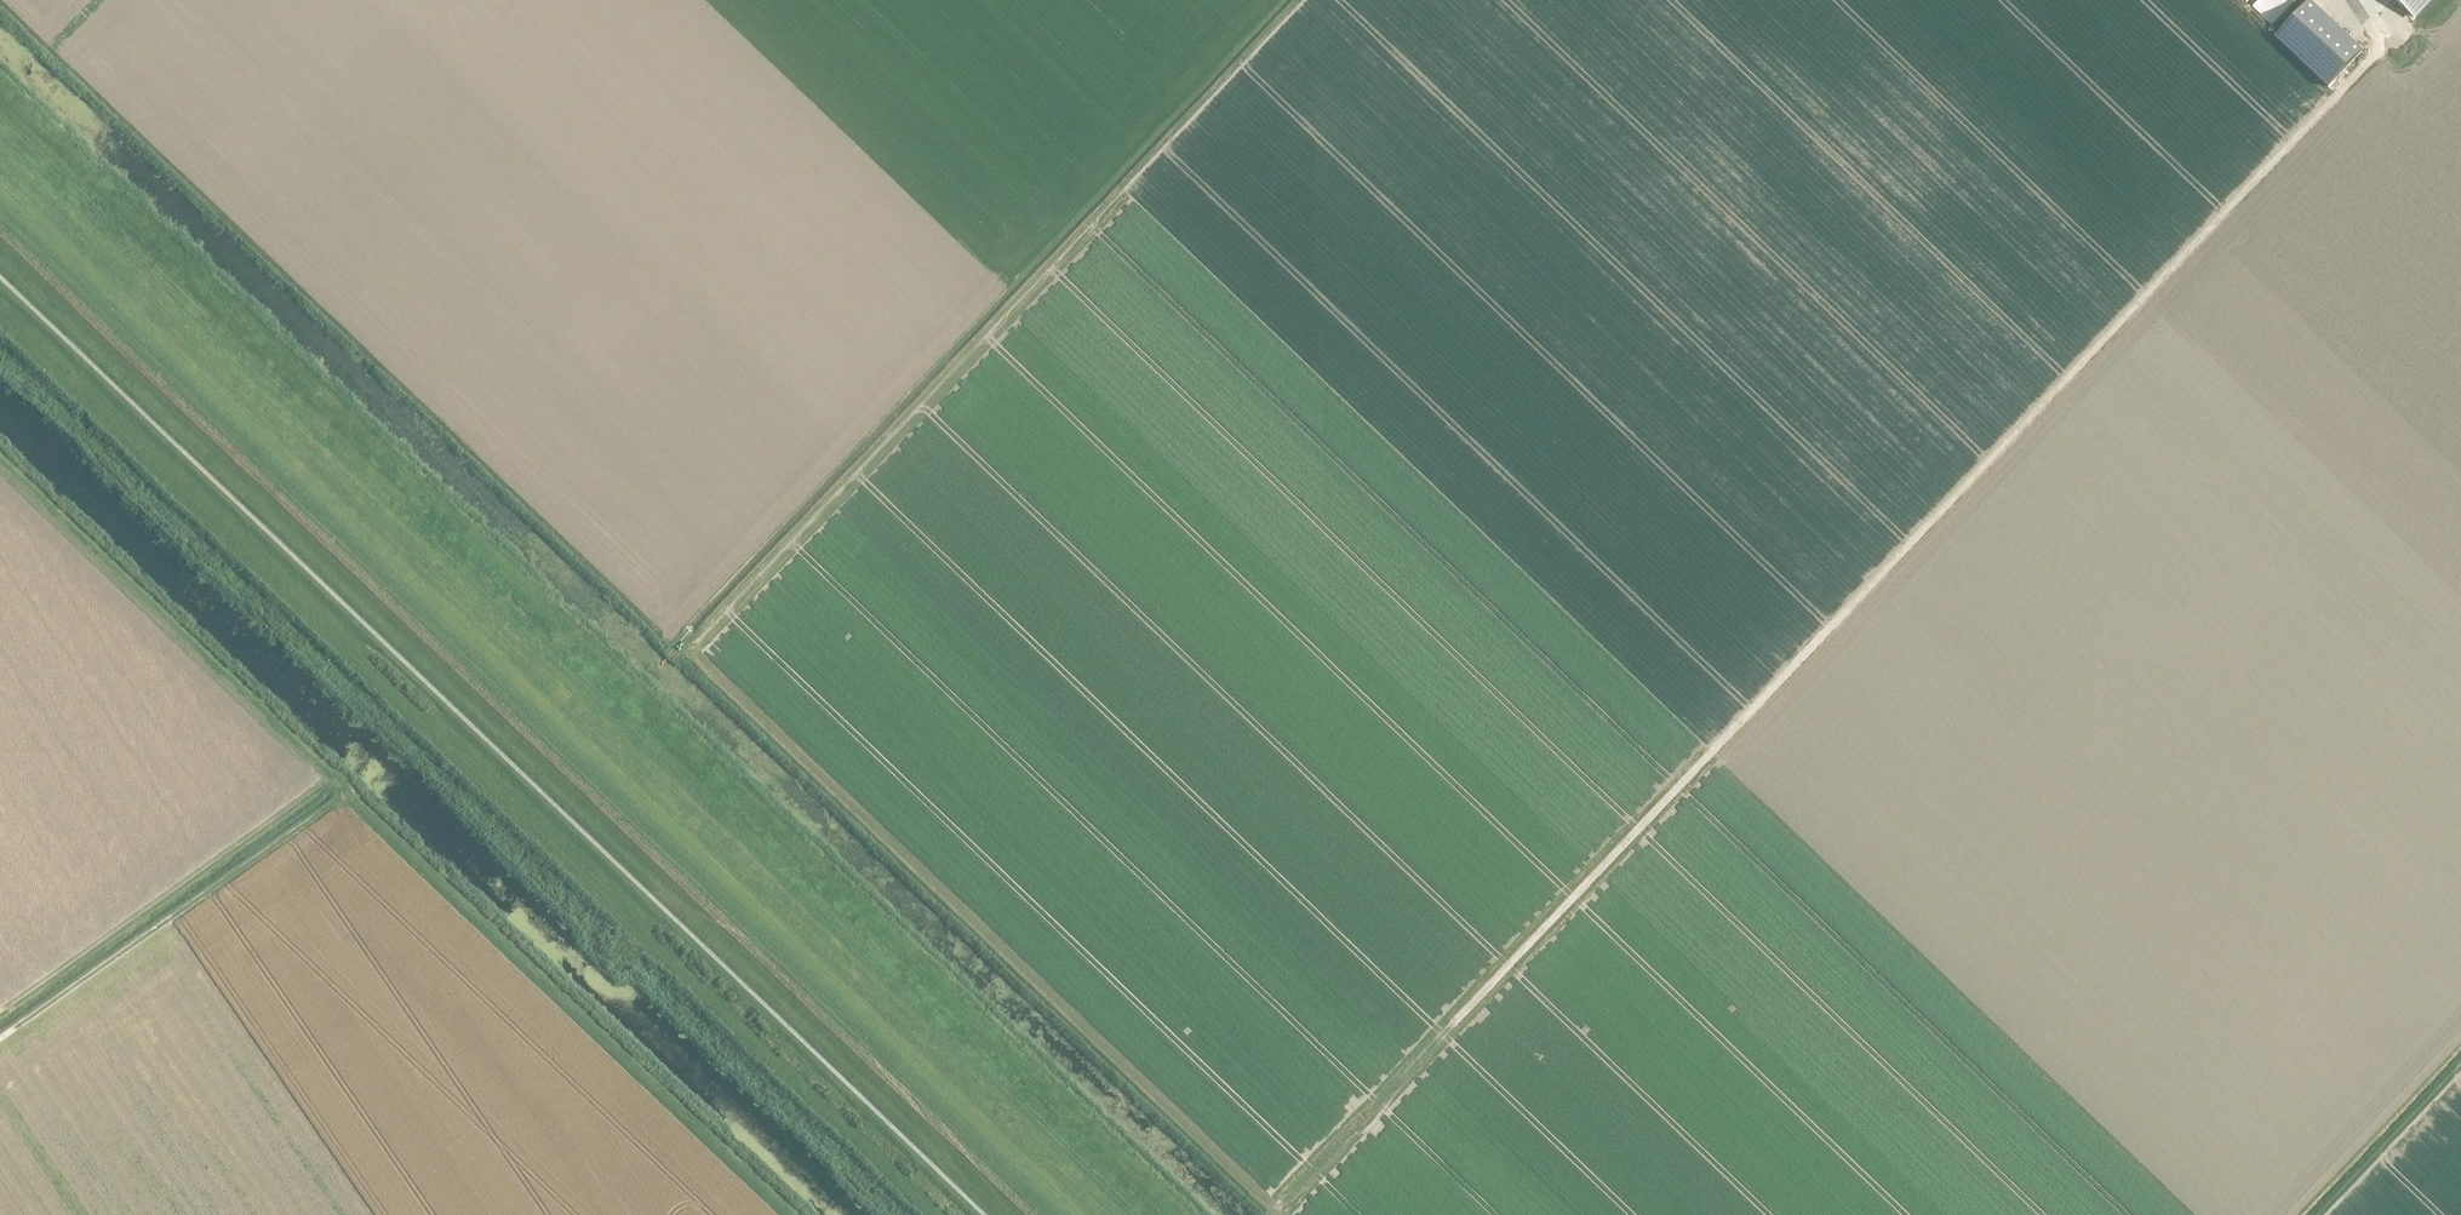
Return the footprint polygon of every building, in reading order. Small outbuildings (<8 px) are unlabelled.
[(2247,6),(2267,25),(2291,0),(2253,0),(2247,6)] [(2414,18),(2431,0),(2395,0),(2414,18)] [(2310,1),(2275,37),(2328,87),(2362,51),(2310,1)]
